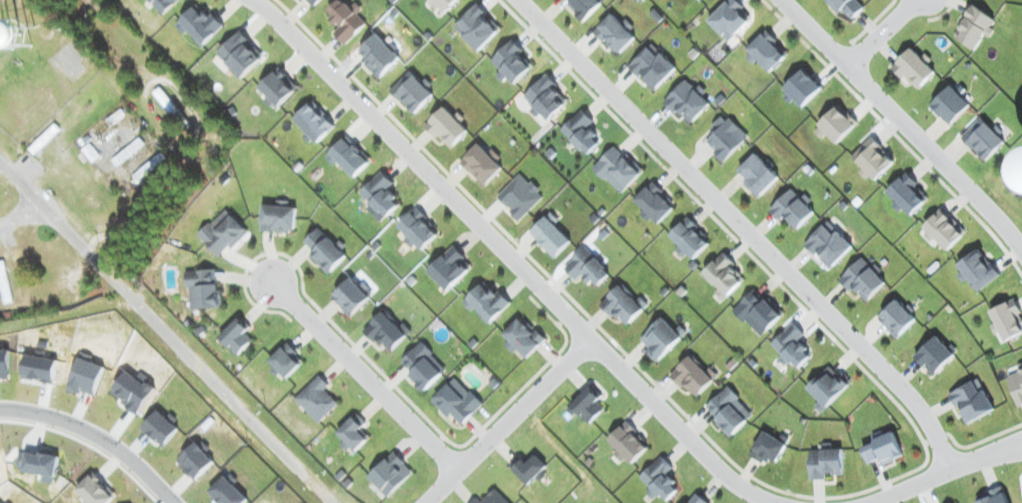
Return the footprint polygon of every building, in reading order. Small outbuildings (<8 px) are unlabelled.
[(2,56),(18,41),(4,25),(0,29),(0,54),(2,56)] [(1,305),(10,303),(2,263),(0,263),(0,299),(1,305)]
